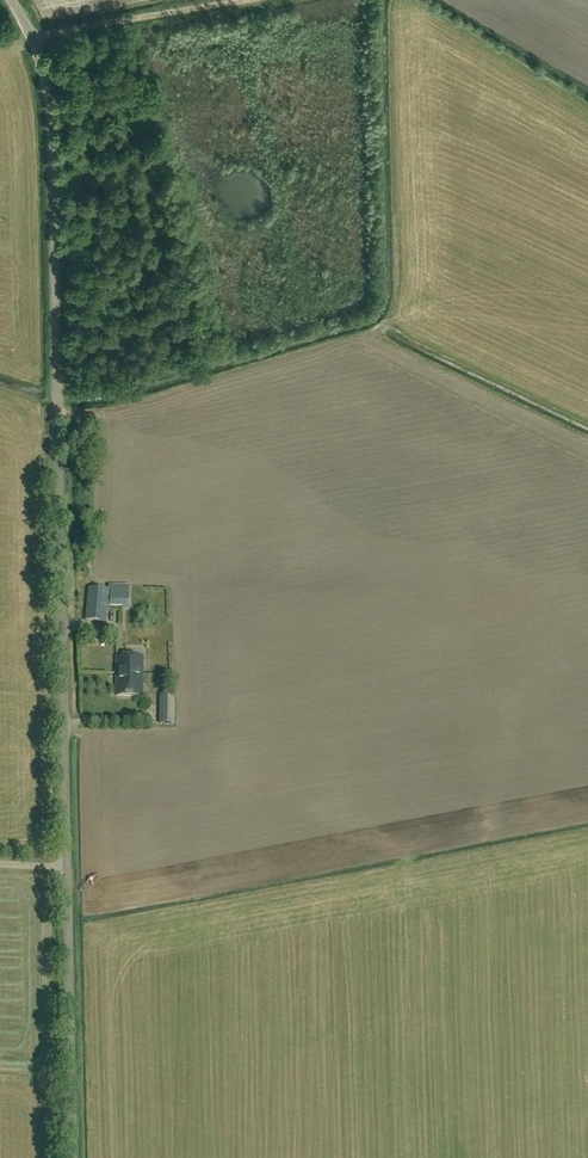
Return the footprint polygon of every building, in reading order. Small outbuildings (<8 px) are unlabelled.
[(105,622),(109,589),(89,587),(86,620),(105,622)] [(112,605),(131,604),(130,595),(111,596),(112,605)] [(117,656),(116,674),(143,674),(143,656),(117,656)] [(148,670),(165,669),(164,657),(147,658),(148,670)] [(142,696),(143,674),(116,674),(116,696),(142,696)] [(174,725),(174,695),(160,695),(160,725),(174,725)]
